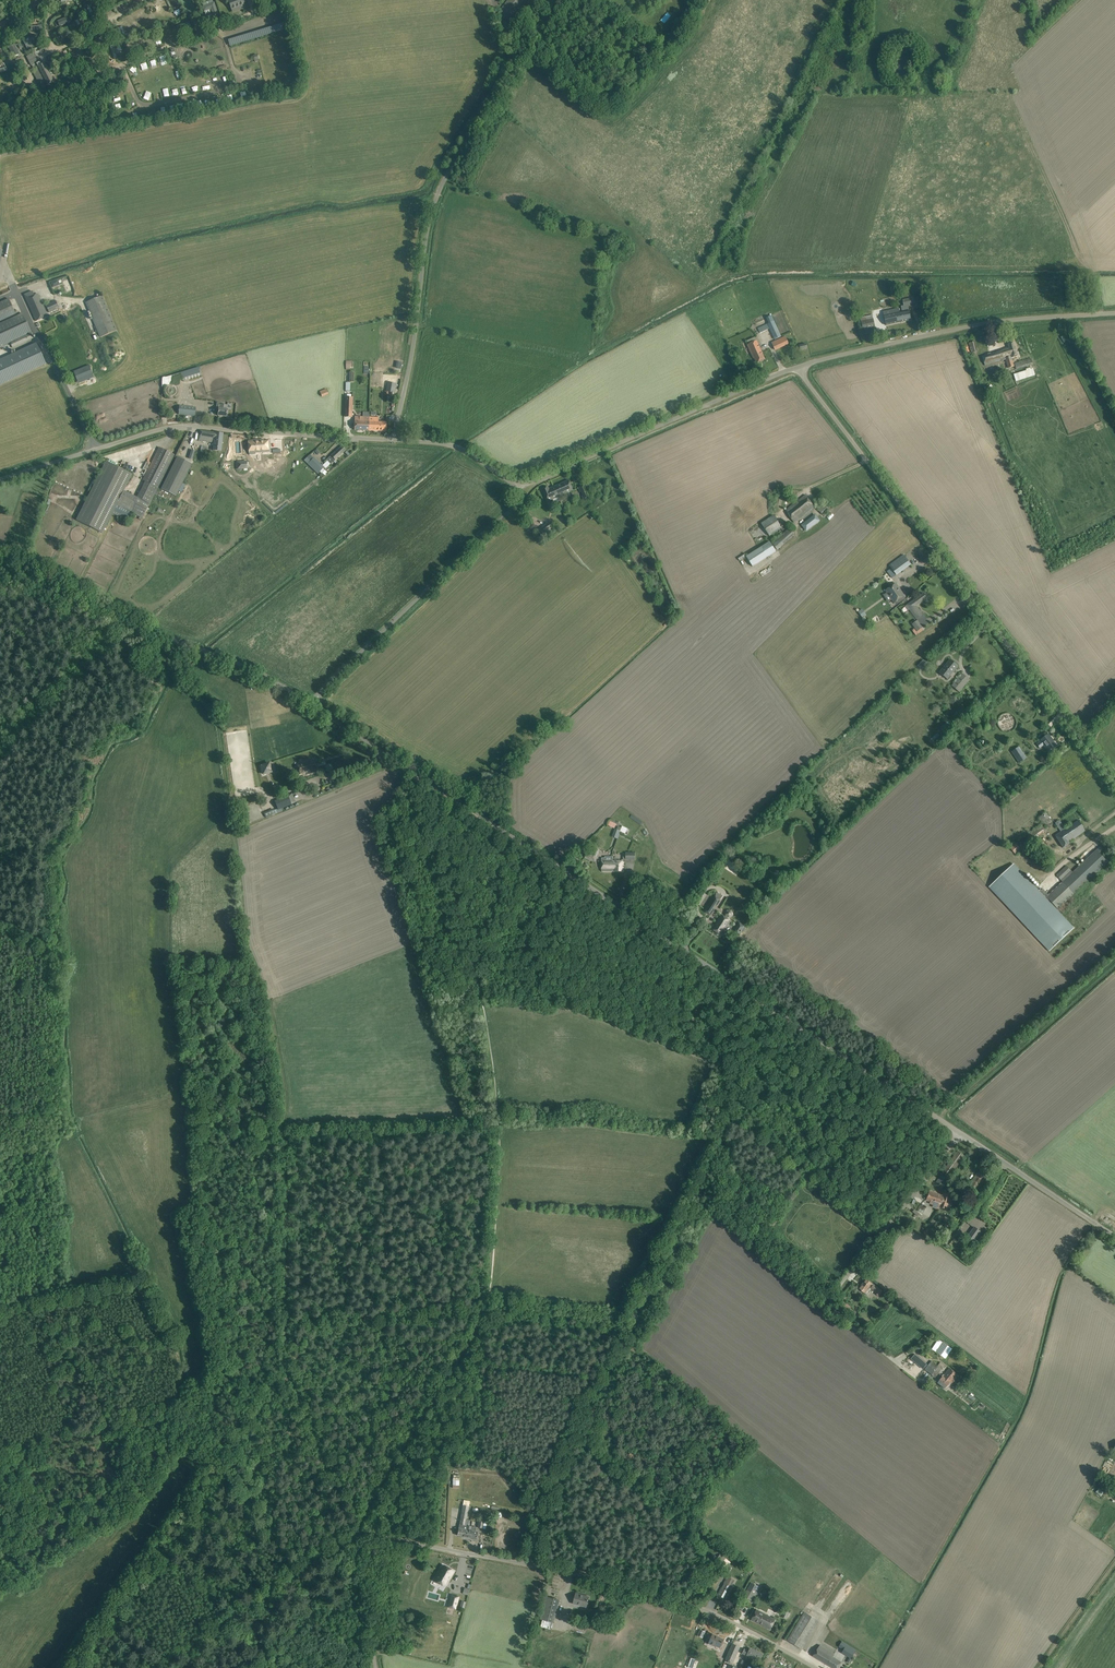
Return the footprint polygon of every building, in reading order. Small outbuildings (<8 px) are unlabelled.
[(228,1),(232,9),(244,4),(243,1),(244,0),(230,0),(228,1)] [(214,2),(202,6),(204,11),(211,9),(213,15),(218,14),(214,2)] [(72,21),(69,15),(58,20),(60,27),(72,21)] [(54,81),(44,63),(43,60),(32,66),(37,76),(35,76),(38,82),(40,81),(44,80),(47,85),(54,81)] [(9,79),(9,76),(0,79),(0,87),(15,82),(13,78),(9,79)] [(148,93),(143,97),(147,101),(152,97),(148,93)] [(54,288),(60,285),(58,279),(51,282),(54,288)] [(34,295),(33,291),(24,294),(36,321),(48,316),(38,294),(35,295),(34,295)] [(116,331),(102,296),(86,302),(100,337),(116,331)] [(903,311),(905,321),(911,320),(908,305),(913,304),(912,298),(903,300),(904,305),(901,306),(902,312),(903,311)] [(0,303),(0,321),(16,314),(9,299),(0,303)] [(49,313),(59,308),(55,300),(45,304),(49,313)] [(73,322),(84,318),(79,305),(76,306),(75,304),(67,307),(73,322)] [(886,325),(905,321),(903,311),(902,312),(900,312),(899,308),(883,312),(886,325)] [(23,314),(0,324),(0,347),(10,343),(13,348),(33,338),(31,333),(31,332),(23,314)] [(875,328),(874,322),(872,315),(861,317),(863,330),(875,328)] [(775,339),(780,337),(773,321),(758,328),(760,333),(770,329),(775,339)] [(788,344),(785,337),(772,343),(775,350),(788,344)] [(748,345),(750,352),(753,357),(754,356),(756,363),(765,359),(757,341),(748,345)] [(977,351),(976,346),(975,341),(969,343),(971,353),(977,351)] [(1018,356),(1015,347),(1014,342),(1008,344),(1009,347),(982,356),(985,365),(1006,359),(1009,368),(1014,366),(1012,358),(1018,356)] [(45,363),(37,344),(0,361),(0,384),(45,363)] [(1016,369),(1033,364),(1031,358),(1015,363),(1016,369)] [(77,379),(92,373),(89,365),(73,372),(77,379)] [(198,367),(180,373),(172,376),(173,383),(182,380),(183,381),(201,375),(198,367)] [(1033,370),(1015,377),(1017,382),(1035,376),(1033,370)] [(395,384),(390,383),(388,382),(386,392),(394,393),(395,384)] [(328,395),(326,389),(320,391),(322,397),(328,395)] [(353,397),(345,397),(345,411),(353,411),(353,397)] [(219,408),(218,416),(226,417),(227,409),(227,405),(220,404),(220,403),(217,402),(216,408),(219,408)] [(179,406),(179,409),(178,414),(195,416),(196,407),(179,406)] [(378,417),(373,417),(355,416),(354,430),(386,431),(386,422),(378,422),(378,417)] [(215,432),(200,430),(198,441),(214,443),(213,450),(221,451),(223,433),(215,432)] [(271,452),(270,446),(270,440),(264,441),(264,439),(248,440),(249,455),(256,455),(256,453),(271,452)] [(314,451),(317,455),(326,446),(322,442),(314,451)] [(342,446),(338,449),(326,460),(330,464),(346,450),(342,446)] [(137,498),(150,504),(174,455),(159,447),(143,480),(145,481),(137,498)] [(314,458),(313,458),(310,455),(304,460),(318,474),(319,472),(322,469),(324,467),(314,458)] [(177,456),(175,461),(161,489),(176,496),(192,464),(177,456)] [(150,504),(137,498),(123,491),(132,474),(106,461),(76,520),(102,533),(116,505),(143,518),(150,504)] [(237,469),(247,468),(247,461),(237,462),(237,469)] [(554,486),(560,501),(565,511),(566,510),(563,503),(565,503),(562,498),(563,498),(562,495),(573,490),(569,480),(554,486)] [(590,497),(584,485),(579,487),(581,492),(582,491),(584,495),(583,495),(585,500),(590,497)] [(554,504),(560,501),(554,486),(549,489),(548,486),(542,489),(547,502),(552,500),(554,504)] [(806,495),(801,498),(786,510),(795,522),(814,507),(806,495)] [(831,508),(825,501),(818,508),(818,509),(823,515),(831,508)] [(820,518),(816,513),(803,523),(807,528),(820,518)] [(782,528),(774,515),(761,523),(770,536),(782,528)] [(542,537),(552,529),(548,523),(538,531),(542,537)] [(773,543),(778,549),(794,534),(789,528),(773,543)] [(769,541),(746,556),(753,567),(776,552),(769,541)] [(903,555),(899,558),(889,565),(891,568),(887,571),(892,578),(911,564),(903,555)] [(904,596),(896,583),(886,590),(894,603),(904,596)] [(927,598),(923,593),(905,606),(908,611),(910,610),(916,619),(922,615),(916,606),(927,598)] [(861,617),(866,615),(862,608),(858,611),(861,617)] [(917,620),(912,624),(917,631),(923,627),(917,620)] [(927,663),(923,660),(918,666),(922,669),(927,663)] [(949,660),(945,665),(938,674),(946,680),(957,667),(949,660)] [(969,680),(962,674),(952,686),(959,692),(969,680)] [(990,686),(979,674),(974,679),(986,691),(990,686)] [(921,692),(927,687),(924,684),(918,689),(921,692)] [(941,738),(940,737),(938,733),(933,736),(936,740),(937,742),(941,738)] [(1052,740),(1048,734),(1041,739),(1042,740),(1037,744),(1040,747),(1045,744),(1049,750),(1055,745),(1052,740)] [(1019,747),(1011,752),(1019,763),(1026,758),(1019,747)] [(313,759),(308,760),(297,764),(300,774),(312,770),(313,773),(317,771),(313,759)] [(269,763),(261,765),(264,774),(271,772),(269,763)] [(282,808),(291,804),(288,795),(278,799),(278,800),(274,801),(278,809),(282,808)] [(1052,821),(1046,812),(1038,817),(1043,824),(1023,837),(1027,842),(1044,831),(1047,829),(1045,826),(1052,821)] [(1059,820),(1055,823),(1061,832),(1055,835),(1062,847),(1069,842),(1068,841),(1085,831),(1078,820),(1065,828),(1059,820)] [(615,829),(612,836),(618,839),(620,833),(621,832),(621,831),(620,831),(617,829),(615,829)] [(1010,848),(1016,855),(1022,850),(1015,843),(1010,848)] [(585,858),(589,860),(595,862),(600,849),(595,846),(592,853),(587,851),(585,858)] [(1099,847),(1096,850),(1073,872),(1066,866),(1056,875),(1063,882),(1049,895),(1046,897),(1047,897),(1058,909),(1074,894),(1108,862),(1099,853),(1102,850),(1099,847)] [(613,856),(605,856),(605,858),(602,858),(601,871),(612,871),(612,866),(613,866),(613,861),(613,856)] [(726,860),(727,859),(724,858),(715,873),(716,873),(717,874),(726,860)] [(612,866),(612,871),(622,872),(622,861),(613,861),(613,866),(612,866)] [(1015,865),(990,888),(1049,951),(1074,928),(1046,898),(1047,897),(1046,897),(1049,895),(1043,889),(1040,891),(1015,865)] [(723,896),(717,892),(716,893),(704,911),(711,915),(715,909),(714,908),(716,905),(717,906),(721,900),(720,900),(723,896)] [(722,915),(712,929),(721,935),(731,921),(727,918),(728,917),(729,917),(733,915),(731,910),(727,911),(725,915),(726,915),(725,917),(722,915)] [(949,1177),(961,1160),(965,1156),(958,1151),(942,1172),(949,1177)] [(981,1168),(978,1172),(966,1190),(973,1195),(988,1173),(981,1168)] [(941,1205),(944,1196),(942,1196),(942,1195),(930,1191),(927,1200),(941,1205)] [(951,1195),(943,1192),(942,1195),(942,1196),(944,1196),(941,1205),(940,1207),(946,1209),(951,1195)] [(926,1208),(920,1205),(917,1211),(923,1214),(926,1208)] [(933,1236),(943,1222),(939,1219),(929,1232),(933,1236)] [(963,1225),(971,1230),(973,1226),(965,1221),(963,1225)] [(974,1227),(967,1237),(974,1242),(981,1232),(974,1227)] [(866,1279),(858,1289),(867,1295),(872,1289),(876,1292),(875,1294),(878,1296),(882,1291),(873,1284),(866,1279)] [(944,1341),(940,1347),(936,1352),(941,1355),(948,1344),(944,1341)] [(920,1363),(923,1360),(915,1353),(912,1357),(920,1363)] [(942,1369),(932,1361),(925,1369),(935,1377),(942,1369)] [(973,1376),(977,1369),(972,1367),(968,1373),(973,1376)] [(942,1377),(951,1384),(958,1375),(949,1368),(942,1377)] [(946,1390),(951,1384),(942,1377),(938,1383),(946,1390)] [(1099,1498),(1104,1491),(1098,1487),(1094,1494),(1099,1498)] [(470,1520),(466,1519),(468,1507),(463,1505),(459,1524),(462,1525),(461,1529),(458,1528),(457,1533),(458,1533),(457,1535),(463,1536),(463,1538),(466,1538),(467,1534),(468,1530),(470,1520)] [(476,1527),(469,1526),(468,1530),(467,1534),(466,1538),(476,1540),(477,1532),(475,1531),(476,1527)] [(441,1568),(434,1580),(443,1585),(447,1580),(448,1580),(454,1571),(444,1566),(442,1569),(441,1568)] [(728,1577),(721,1590),(718,1595),(723,1598),(733,1579),(728,1577)] [(756,1599),(762,1588),(751,1583),(744,1596),(752,1600),(753,1597),(756,1599)] [(576,1593),(575,1599),(573,1603),(586,1607),(589,1597),(576,1593)] [(448,1607),(455,1609),(459,1596),(451,1594),(448,1607)] [(554,1623),(560,1600),(548,1597),(542,1620),(554,1623)] [(775,1619),(757,1610),(752,1619),(770,1629),(775,1619)] [(804,1612),(790,1636),(787,1640),(802,1649),(819,1621),(804,1612)] [(697,1635),(703,1638),(705,1632),(700,1629),(697,1635)] [(713,1635),(710,1640),(709,1643),(715,1646),(716,1645),(720,1647),(723,1640),(713,1635)] [(733,1662),(740,1647),(733,1644),(726,1659),(733,1662)] [(851,1658),(856,1650),(847,1644),(841,1652),(851,1658)] [(816,1651),(813,1656),(833,1667),(837,1667),(841,1662),(833,1657),(834,1654),(820,1645),(816,1651)] [(744,1649),(742,1653),(760,1661),(763,1654),(750,1648),(749,1651),(744,1649)] [(688,1667),(689,1667),(697,1667),(699,1661),(691,1659),(688,1667)] [(742,1660),(739,1667),(746,1667),(748,1662),(742,1660)]
